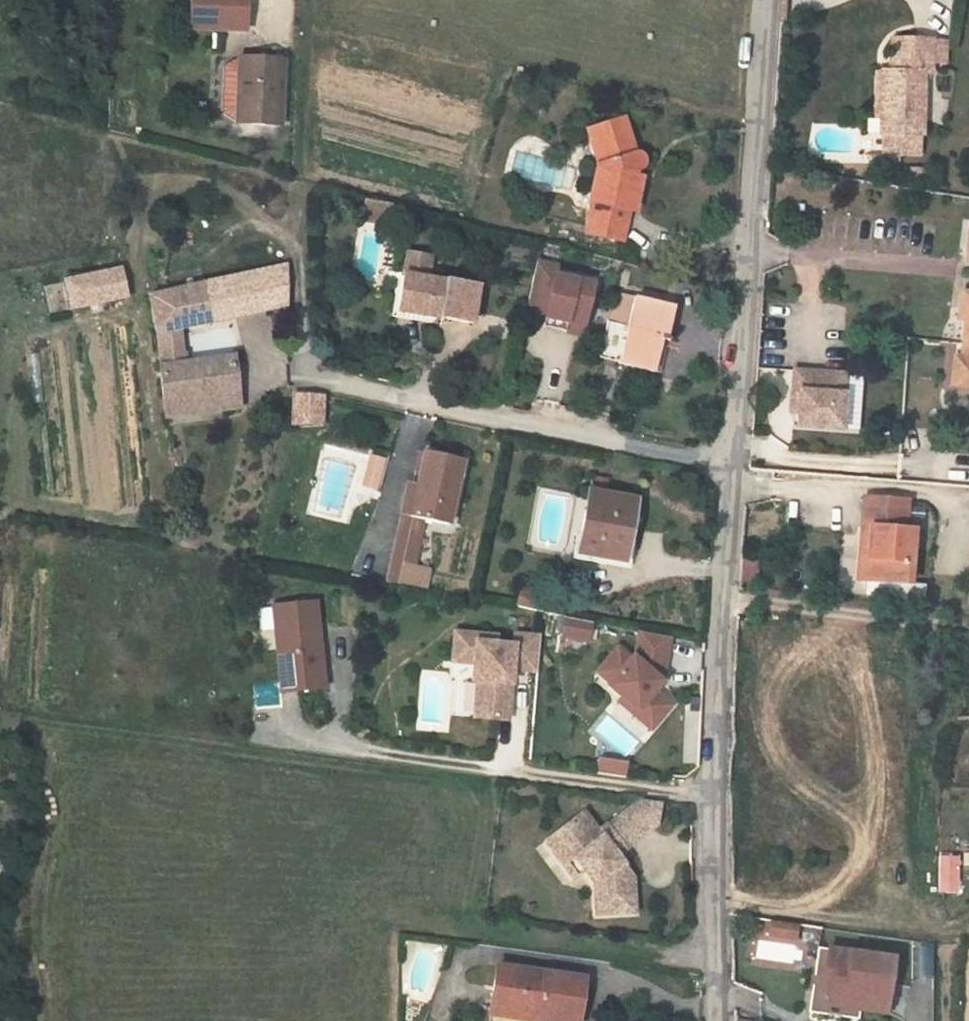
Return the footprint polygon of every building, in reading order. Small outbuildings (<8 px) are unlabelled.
[(186,29),(242,31),(243,0),(187,0),(186,29)] [(885,69),(883,117),(882,156),(898,157),(899,142),(903,141),(904,131),(922,133),(924,72),(932,73),(934,39),(897,38),(896,69),(885,69)] [(281,62),(237,59),(232,123),(277,126),(281,62)] [(876,117),(883,117),(885,69),(878,68),(876,117)] [(595,196),(600,198),(592,230),(623,236),(630,205),(636,206),(644,174),(639,172),(640,167),(643,164),(648,164),(645,155),(638,154),(629,122),(597,132),(607,172),(601,173),(595,196)] [(928,168),(908,167),(907,176),(928,177),(928,168)] [(555,264),(535,259),(524,311),(582,323),(591,281),(553,273),(555,264)] [(126,296),(120,269),(66,281),(72,308),(126,296)] [(181,338),(207,333),(292,317),(288,269),(203,286),(148,297),(153,343),(181,338)] [(392,315),(466,327),(473,286),(398,274),(392,315)] [(961,290),(959,316),(966,317),(962,356),(953,355),(950,381),(968,384),(968,291),(961,290)] [(650,369),(665,308),(631,302),(616,363),(650,369)] [(541,325),(580,333),(582,323),(543,315),(541,325)] [(153,343),(155,373),(186,368),(181,338),(153,343)] [(155,373),(158,415),(247,398),(241,358),(186,368),(155,373)] [(844,432),(849,377),(798,373),(797,394),(803,395),(801,413),(800,427),(844,432)] [(320,424),(320,396),(307,396),(307,424),(320,424)] [(464,454),(425,447),(417,481),(411,507),(424,510),(450,516),(464,454)] [(378,491),(388,458),(370,453),(360,486),(378,491)] [(400,579),(405,560),(414,561),(424,510),(411,507),(417,481),(403,480),(387,576),(400,579)] [(573,551),(623,559),(634,501),(585,492),(573,551)] [(897,493),(895,524),(903,524),(899,577),(898,593),(931,596),(930,597),(957,599),(958,582),(943,580),(946,526),(938,525),(940,497),(897,493)] [(899,577),(903,524),(895,524),(891,576),(899,577)] [(432,564),(414,561),(405,560),(400,579),(429,584),(432,564)] [(284,649),(279,651),(284,693),(324,688),(314,604),(280,607),(284,649)] [(558,636),(587,643),(592,623),(563,616),(558,636)] [(534,673),(538,638),(512,635),(511,646),(494,644),(495,637),(453,632),(449,662),(471,664),(469,681),(474,681),(470,717),(504,721),(508,684),(503,683),(505,670),(510,670),(534,673)] [(659,722),(672,705),(654,691),(661,682),(668,638),(638,633),(635,661),(632,658),(630,661),(616,650),(597,674),(610,685),(608,688),(623,699),(639,713),(642,709),(659,722)] [(639,713),(623,699),(620,703),(652,730),(659,722),(642,709),(639,713)] [(624,758),(639,741),(608,713),(593,731),(624,758)] [(594,776),(625,778),(626,762),(595,759),(594,776)] [(653,827),(655,811),(635,808),(596,843),(574,819),(548,841),(566,860),(580,876),(590,889),(591,914),(629,912),(628,877),(613,863),(653,827)] [(938,857),(937,894),(957,895),(957,858),(938,857)] [(768,919),(765,934),(793,939),(795,924),(768,919)] [(889,962),(825,952),(822,971),(831,973),(827,991),(843,994),(840,1011),(880,1017),(889,962)] [(493,970),(489,1014),(545,1020),(576,1020),(580,981),(493,970)]
